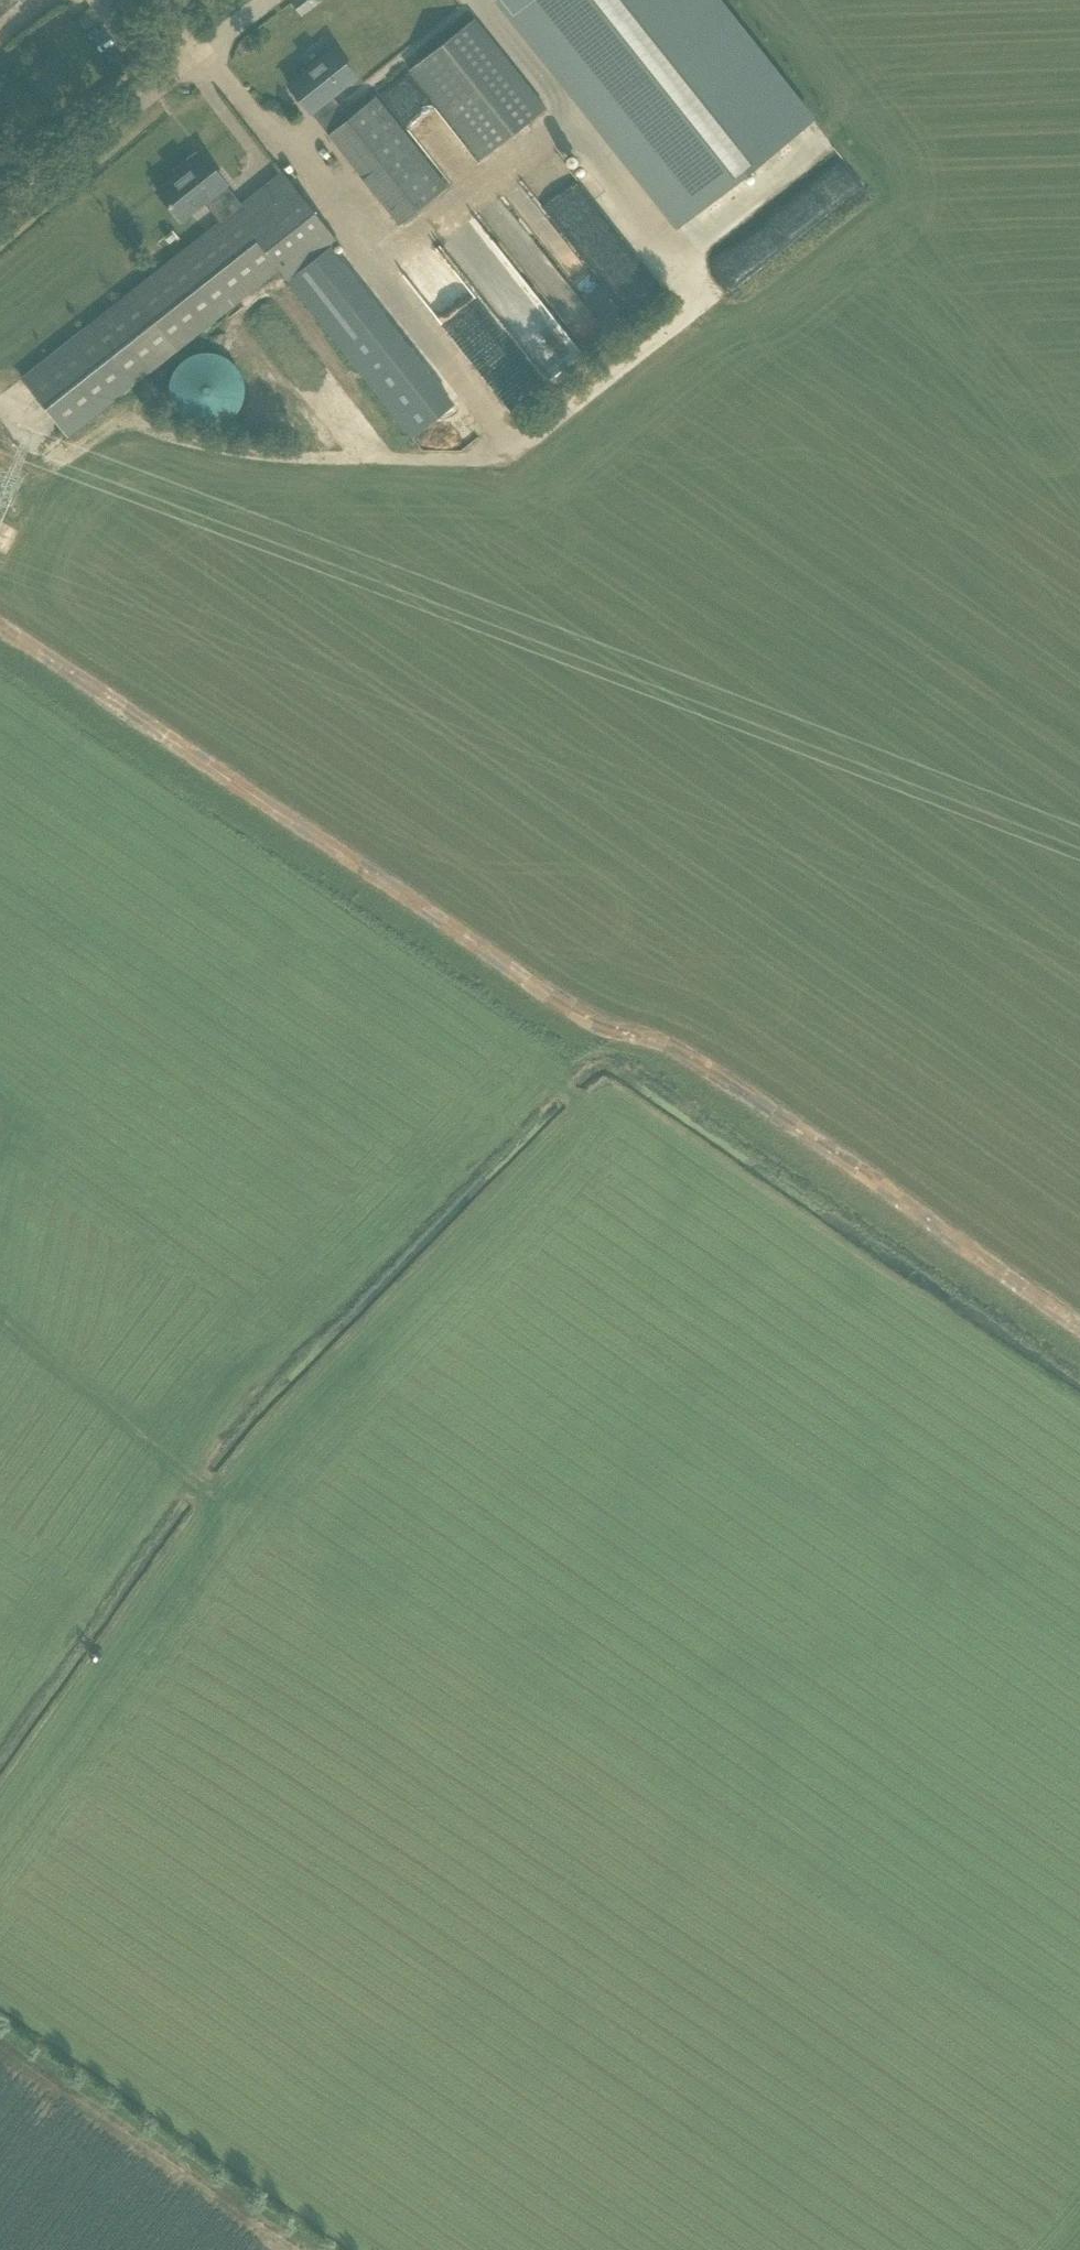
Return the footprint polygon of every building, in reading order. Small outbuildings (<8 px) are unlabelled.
[(22,0),(0,0),(0,17),(22,0)] [(292,2),(302,15),(320,1),(319,0),(295,0),(292,2)] [(495,1),(676,228),(814,118),(721,0),(497,0),(495,1)] [(545,106),(475,17),(409,70),(480,158),(545,106)] [(356,76),(335,50),(290,85),(311,112),(356,76)] [(443,184),(391,116),(377,98),(329,134),(396,221),(443,184)] [(177,176),(158,191),(181,220),(204,201),(220,221),(236,209),(220,189),(226,185),(226,184),(203,155),(200,157),(196,152),(182,163),(186,169),(177,176)] [(531,193),(592,279),(628,253),(567,167),(531,193)] [(220,221),(86,328),(23,379),(66,432),(129,382),(276,266),(341,347),(382,314),(327,245),(336,238),(326,226),(315,212),(282,171),(242,204),(236,209),(220,221)] [(482,233),(456,263),(438,247),(435,251),(473,285),(497,258),(504,264),(509,258),(482,233)] [(236,402),(236,401),(236,395),(233,387),(229,380),(226,376),(221,372),(215,368),(208,365),(202,364),(194,365),(186,367),(179,371),(174,375),(170,380),(165,387),(163,394),(163,399),(163,407),(165,413),(167,419),(172,425),(178,431),(183,434),(191,437),(197,438),(206,437),(212,435),(218,433),(224,428),(229,422),(233,417),(235,411),(236,402)]
